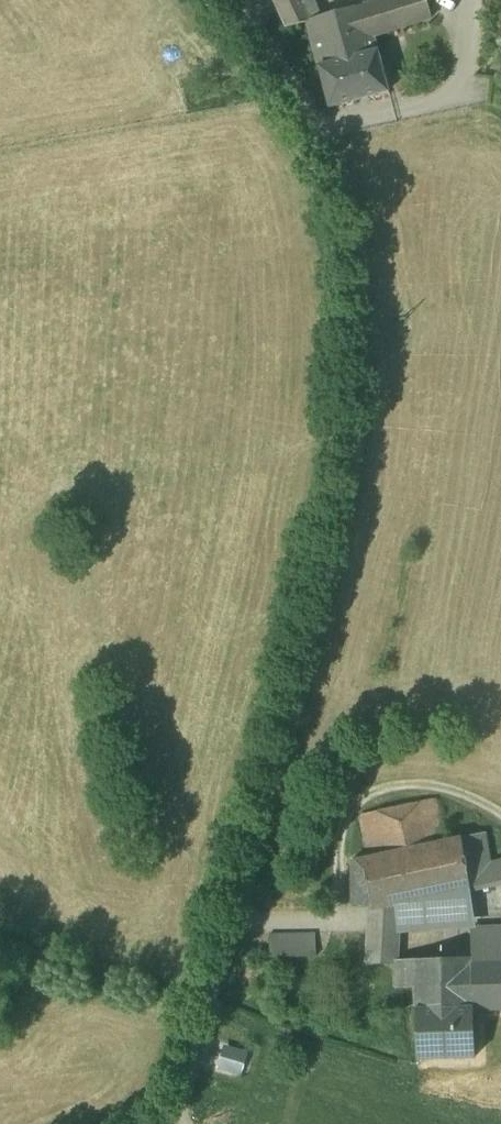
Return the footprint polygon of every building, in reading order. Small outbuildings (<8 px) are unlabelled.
[(307,23),(306,21),(311,20),(303,0),(299,0),(276,8),(286,28),(307,23)] [(364,5),(373,38),(431,19),(426,0),(381,0),(364,5)] [(364,5),(311,20),(306,21),(307,23),(318,67),(377,52),(373,38),(364,5)] [(318,67),(329,109),(388,93),(377,52),(318,67)] [(377,812),(386,854),(444,841),(435,800),(377,812)] [(358,816),(367,858),(386,854),(377,812),(358,816)] [(461,838),(470,888),(500,881),(500,861),(490,863),(484,833),(461,838)] [(461,838),(444,841),(386,854),(367,858),(362,859),(371,907),(371,911),(397,906),(470,890),(470,888),(461,838)] [(352,908),(371,907),(362,859),(351,861),(352,908)] [(468,927),(470,890),(397,906),(397,924),(396,934),(468,927)] [(397,924),(397,906),(371,911),(370,927),(397,924)] [(396,934),(397,924),(370,927),(369,933),(367,964),(394,963),(395,988),(414,987),(413,960),(395,961),(396,934)] [(468,927),(470,958),(471,965),(500,963),(500,926),(468,927)] [(269,936),(269,958),(316,957),(315,935),(269,936)] [(414,987),(417,1060),(474,1058),(472,1010),(471,965),(470,958),(413,960),(414,987)] [(471,965),(472,1010),(500,1009),(500,963),(471,965)]
